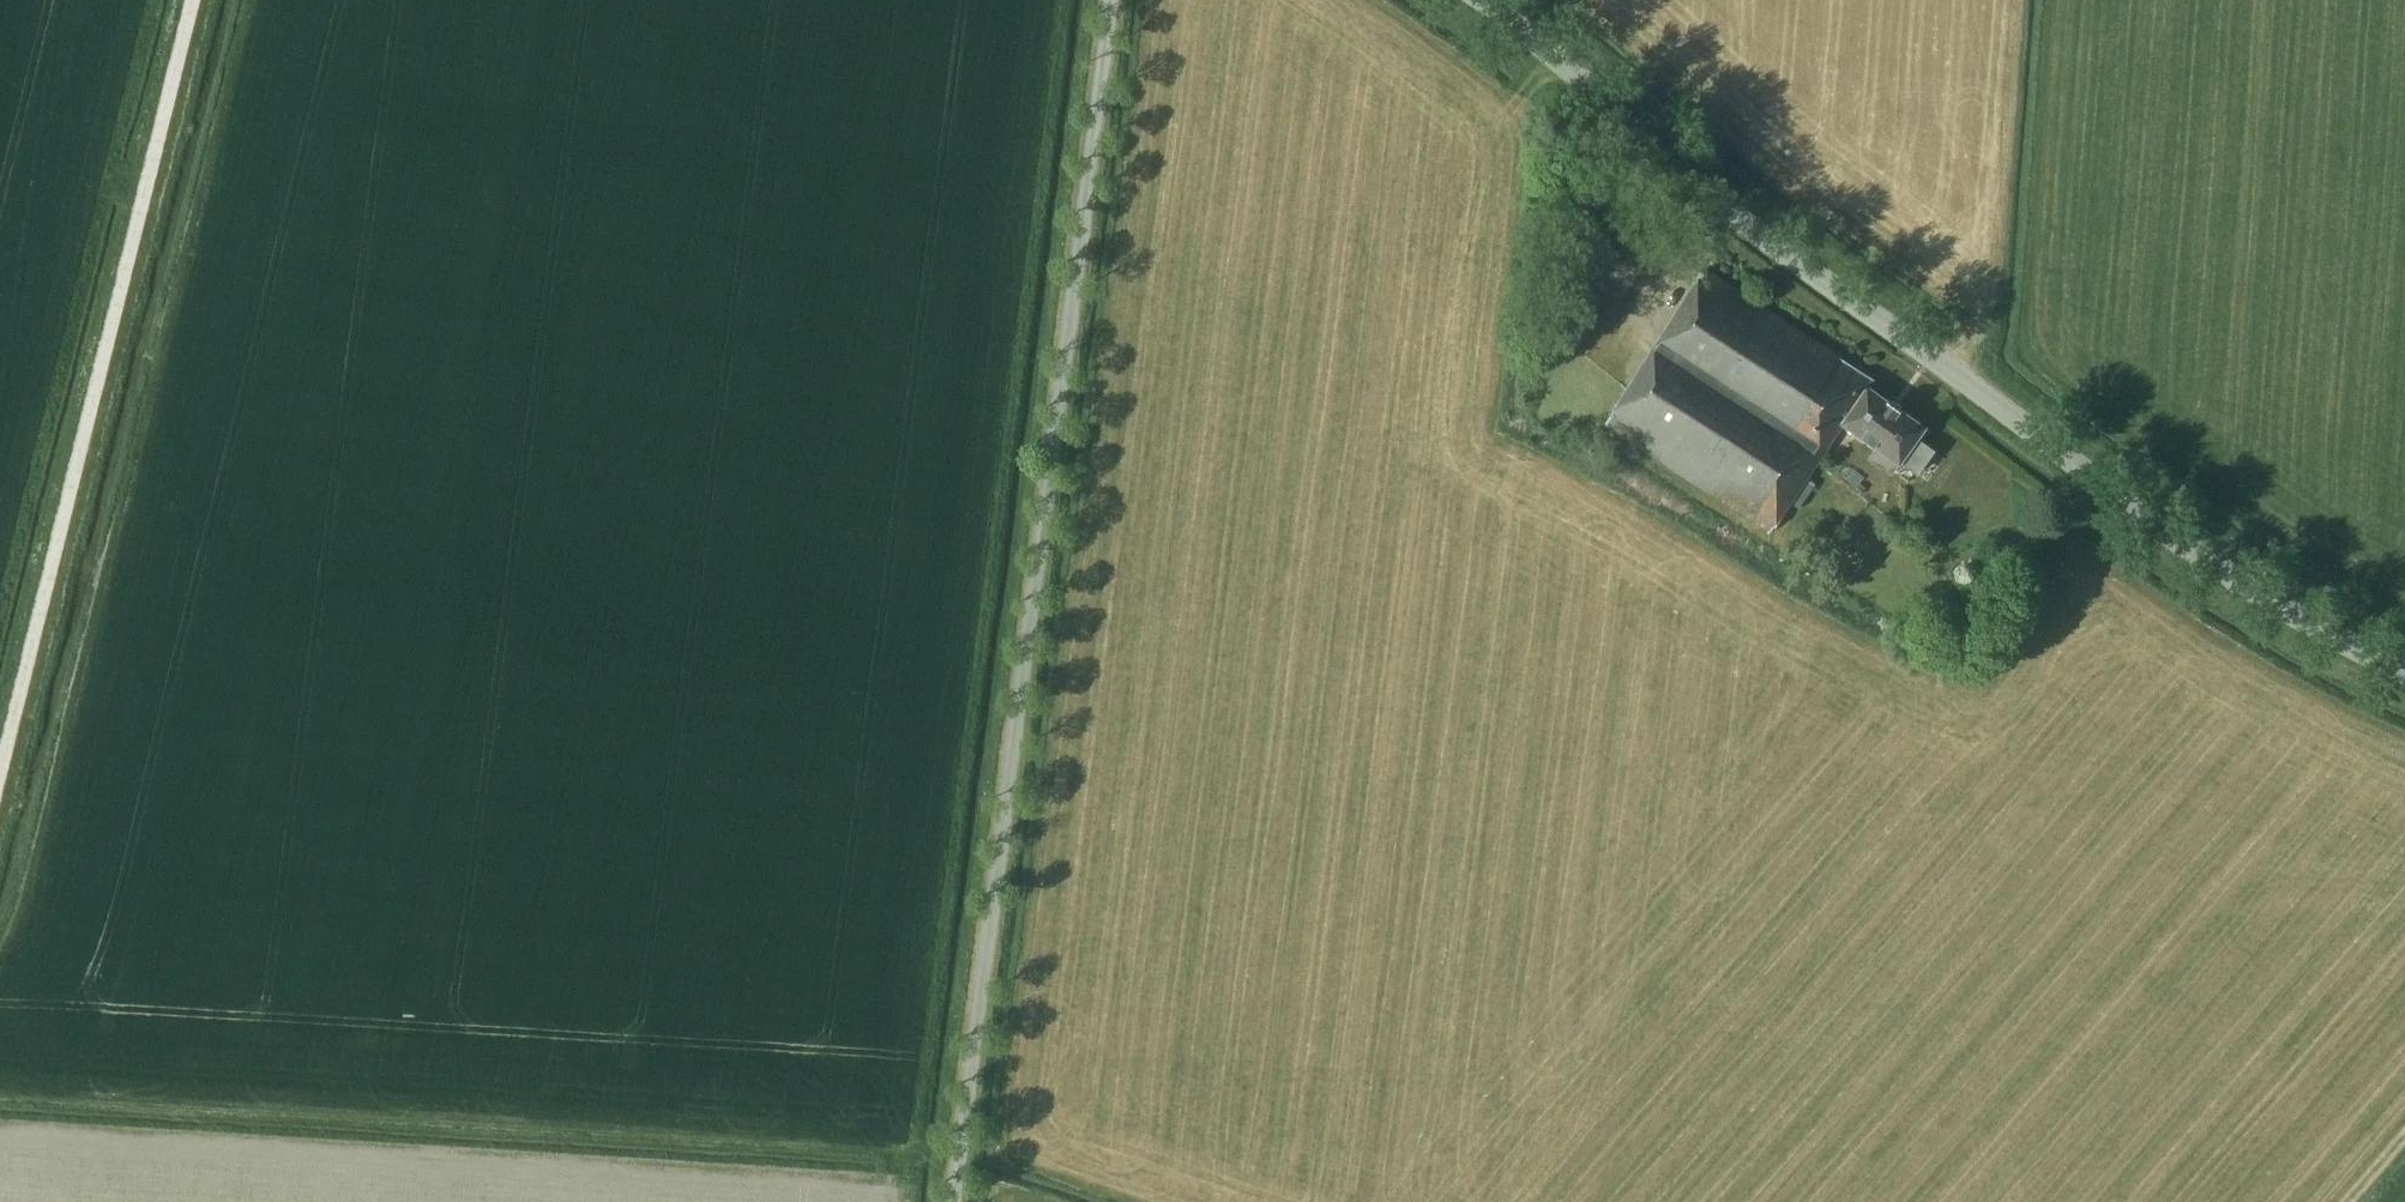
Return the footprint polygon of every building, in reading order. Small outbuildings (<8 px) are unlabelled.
[(1619,263),(1620,293),(1636,293),(1635,263),(1619,263)] [(1918,472),(1933,451),(1917,440),(1926,428),(1868,390),(1873,382),(1840,360),(1842,357),(1705,267),(1606,423),(1772,531),(1844,424),(1878,448),(1871,458),(1892,473),(1899,463),(1900,464),(1902,461),(1918,472)]
